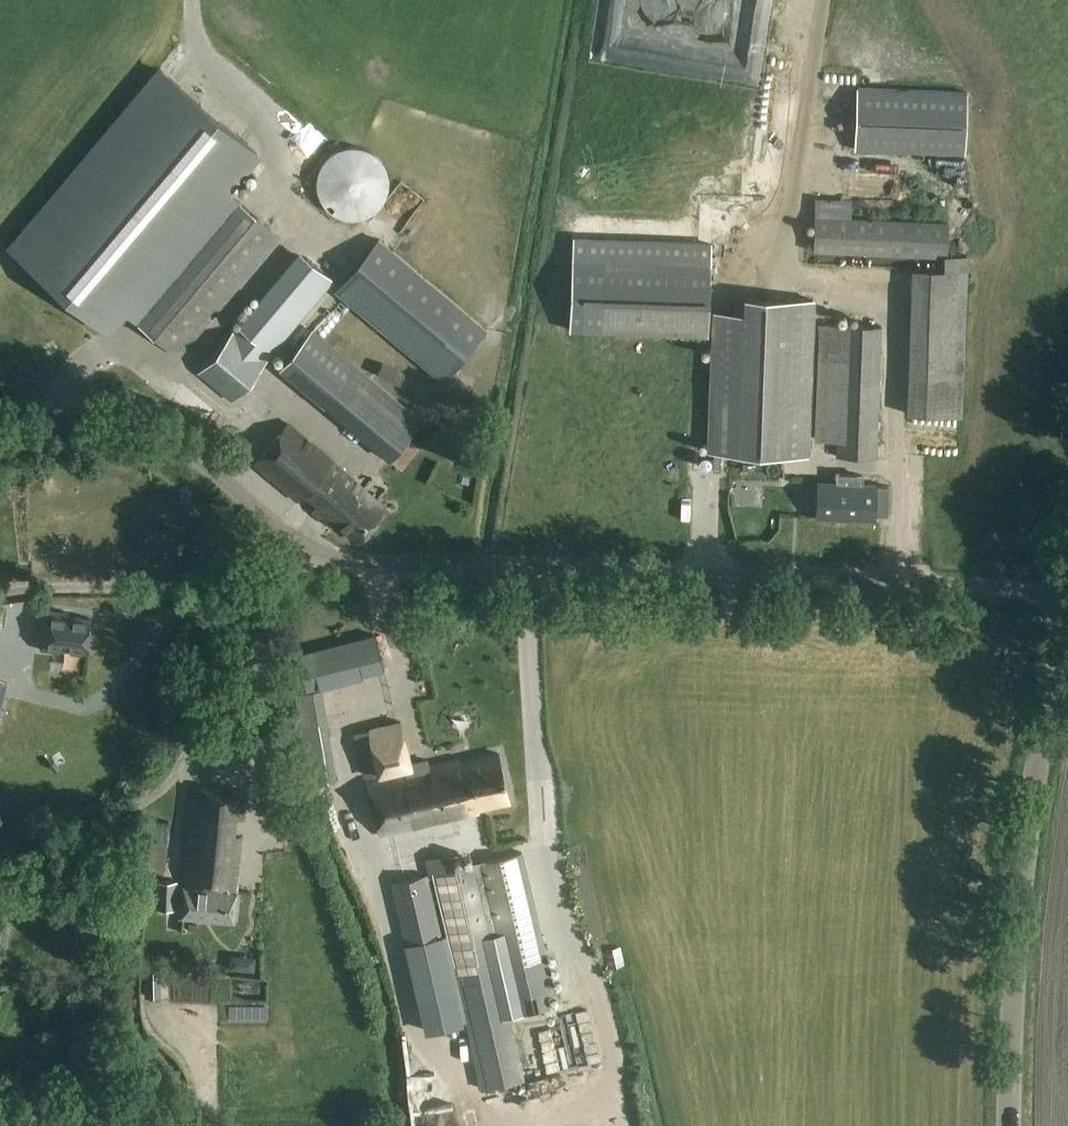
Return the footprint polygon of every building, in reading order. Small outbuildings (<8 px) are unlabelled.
[(157,68),(7,248),(112,335),(127,316),(120,310),(222,187),(228,192),(260,154),(157,68)] [(964,154),(967,92),(857,88),(854,150),(964,154)] [(350,217),(353,217),(357,217),(363,216),(367,214),(372,211),(374,209),(376,208),(380,204),(382,201),(383,198),(385,194),(386,191),(387,188),(388,184),(388,178),(387,173),(385,169),(383,164),(380,159),(376,155),(372,152),(367,149),(362,147),(357,146),(353,146),(349,146),(345,146),(340,148),(336,150),(331,152),(328,155),(324,159),(322,163),(319,168),(317,173),(316,178),(316,183),(316,186),(317,190),(318,193),(319,196),(321,199),(323,202),(325,205),(328,208),(331,211),(334,212),(339,215),(345,217),(350,217)] [(177,358),(280,235),(228,192),(222,187),(120,310),(127,316),(177,358)] [(814,240),(813,252),(943,257),(942,269),(910,268),(905,413),(962,415),(967,255),(944,255),(945,220),(814,215),(814,240)] [(335,290),(443,381),(486,330),(378,239),(335,290)] [(571,330),(710,335),(712,245),(574,239),(571,330)] [(232,402),(335,278),(300,248),(197,373),(232,402)] [(707,452),(738,453),(806,455),(812,301),(744,299),(743,312),(712,312),(707,452)] [(835,441),(835,442),(835,457),(876,458),(881,327),(833,325),(828,441),(835,441)] [(278,368),(321,406),(390,461),(421,422),(352,367),(311,331),(278,368)] [(401,387),(405,376),(382,366),(378,376),(401,387)] [(388,507),(328,457),(289,425),(257,464),(303,502),(306,498),(319,508),(316,513),(330,525),(331,523),(334,526),(337,523),(360,542),(388,507)] [(815,518),(816,518),(875,520),(876,486),(876,482),(863,481),(863,476),(863,474),(835,473),(835,480),(816,479),(815,518)] [(43,651),(53,652),(54,648),(88,653),(93,619),(68,615),(69,613),(49,610),(43,651)] [(304,687),(382,668),(374,635),(296,654),(304,687)] [(328,720),(344,785),(374,777),(357,712),(328,720)] [(327,722),(299,726),(308,785),(336,780),(327,722)] [(408,762),(399,723),(367,730),(376,772),(404,766),(406,773),(369,781),(381,835),(478,814),(477,810),(509,803),(499,755),(460,763),(459,761),(428,768),(426,758),(408,762)] [(247,793),(245,793),(194,788),(180,918),(235,924),(239,884),(237,884),(242,842),(233,841),(235,822),(244,823),(247,793)] [(547,996),(557,994),(523,852),(432,873),(483,1089),(526,1079),(511,1015),(549,1006),(547,996)] [(390,883),(405,943),(441,934),(427,874),(390,883)] [(177,908),(177,881),(156,881),(156,908),(177,908)] [(441,934),(405,943),(418,1000),(454,992),(441,934)] [(145,996),(161,996),(160,970),(144,970),(145,996)] [(197,977),(180,978),(181,997),(197,996),(197,977)] [(555,1016),(527,1019),(529,1044),(543,1043),(546,1072),(561,1071),(555,1016)]
